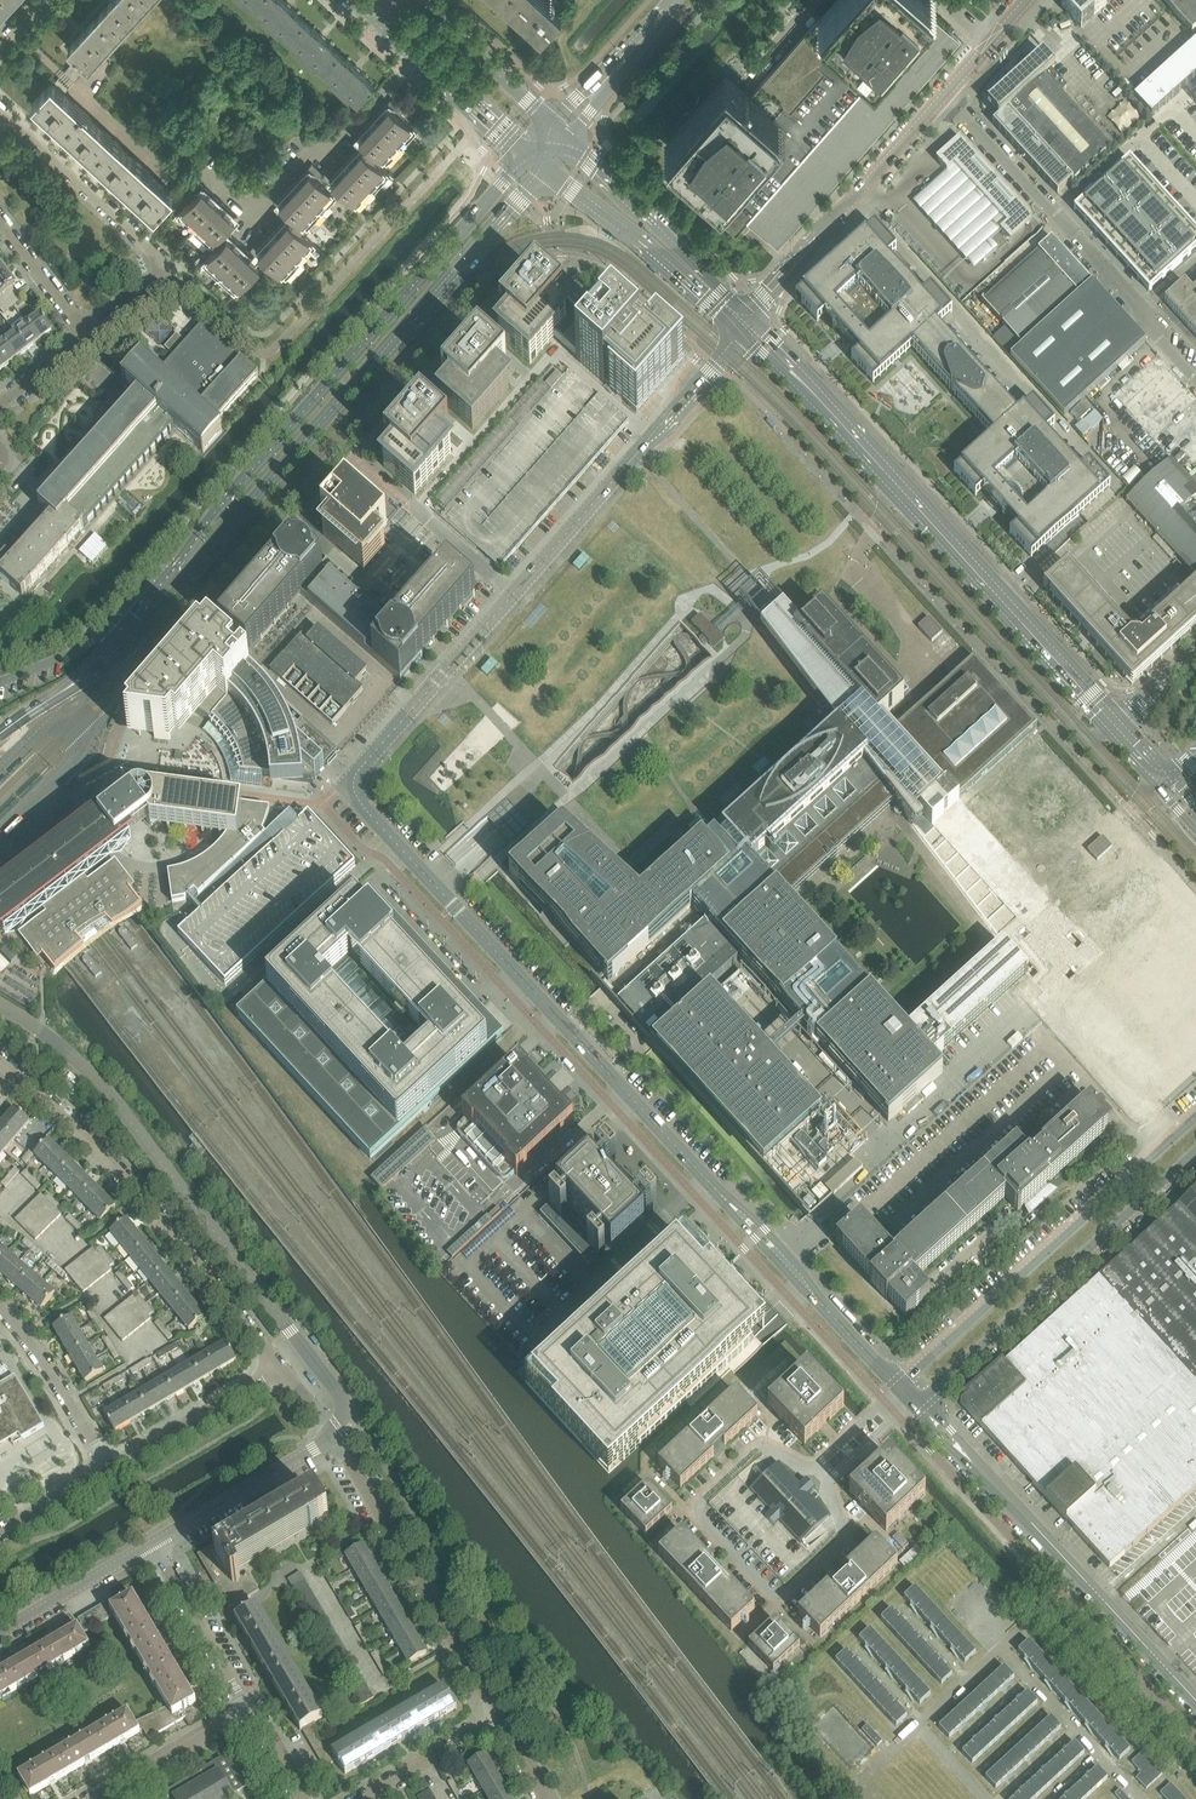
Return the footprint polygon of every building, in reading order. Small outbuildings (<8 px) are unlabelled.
[(9,0),(0,0),(0,10),(9,0)] [(109,4),(97,16),(117,35),(144,4),(139,0),(112,0),(109,4)] [(254,6),(261,13),(260,14),(280,33),(281,31),(288,38),(305,20),(283,0),(260,0),(254,6)] [(541,30),(561,8),(552,0),(509,0),(541,30)] [(820,19),(821,19),(827,25),(873,66),(931,0),(837,0),(820,19)] [(1062,5),(1061,6),(1081,28),(1112,0),(1068,0),(1062,5)] [(1192,35),(1195,31),(1195,0),(1160,0),(1192,35)] [(749,96),(751,98),(756,93),(762,99),(758,104),(773,117),(773,116),(781,123),(722,191),(721,190),(705,207),(736,234),(748,221),(778,248),(961,40),(928,11),(877,69),(873,66),(827,25),(823,29),(817,24),(821,19),(820,19),(818,17),(749,96)] [(78,56),(89,66),(117,35),(97,16),(69,47),(78,56)] [(827,25),(821,19),(817,24),(823,29),(827,25)] [(322,69),(339,51),(305,20),(288,38),(296,45),(295,46),(314,65),(316,63),(322,69)] [(1133,98),(1152,118),(1153,117),(1157,113),(1158,113),(1160,111),(1159,110),(1164,106),(1165,107),(1167,105),(1166,104),(1171,100),(1172,100),(1174,99),(1173,98),(1178,94),(1179,94),(1180,92),(1182,90),(1185,87),(1185,88),(1187,86),(1192,81),(1192,82),(1194,80),(1195,78),(1195,42),(1187,50),(1133,98)] [(374,84),(358,69),(339,51),(322,69),(330,76),(329,78),(349,97),(351,95),(357,100),(356,101),(357,102),(374,84)] [(1021,67),(1024,70),(988,102),(987,102),(999,115),(997,117),(998,118),(993,123),(1058,194),(1109,147),(1060,93),(1069,85),(1054,68),(1054,67),(1042,53),(1041,53),(1042,53),(1030,64),(1027,61),(1021,67)] [(89,66),(78,56),(74,61),(84,71),(89,66)] [(84,71),(74,61),(69,66),(79,76),(84,71)] [(79,76),(69,66),(64,71),(75,81),(79,76)] [(668,143),(721,190),(722,191),(781,123),(773,116),(773,117),(758,104),(751,98),(749,96),(726,76),(668,143)] [(53,83),(64,93),(69,88),(58,78),(53,83)] [(64,93),(53,83),(52,81),(33,102),(64,131),(84,109),(82,108),(81,109),(64,93)] [(751,98),(758,104),(762,99),(756,93),(751,98)] [(360,208),(390,175),(374,161),(378,156),(387,164),(417,131),(399,115),(404,109),(392,98),(357,136),(364,143),(329,180),(360,208)] [(64,131),(81,146),(94,158),(113,138),(88,115),(89,114),(84,109),(64,131)] [(94,158),(112,175),(125,186),(144,166),(113,138),(94,158)] [(947,159),(940,166),(947,172),(954,166),(959,161),(1012,220),(1007,225),(1000,231),(1006,238),(1008,236),(1009,236),(1008,235),(1012,231),(1013,231),(1014,230),(1014,231),(1023,223),(1022,222),(1025,220),(1028,217),(1028,218),(1031,216),(1031,215),(965,143),(964,145),(960,149),(954,154),(954,153),(947,159)] [(1129,159),(1102,184),(1113,196),(1140,171),(1129,159)] [(256,251),(286,279),(317,246),(303,234),(338,196),(320,180),(325,175),(312,163),(277,201),(295,218),(291,222),(286,218),(256,251)] [(125,186),(142,202),(155,214),(174,194),(144,166),(125,186)] [(1007,225),(954,166),(947,172),(939,179),(925,191),(921,194),(912,202),(973,270),(983,262),(986,260),(999,249),(992,240),(996,235),(1000,231),(1007,225)] [(1140,171),(1113,196),(1123,208),(1151,183),(1140,171)] [(177,216),(210,246),(214,250),(202,264),(235,294),(260,266),(252,259),(255,257),(230,233),(226,238),(221,234),(238,216),(199,181),(188,193),(193,198),(177,216)] [(1151,183),(1123,208),(1134,220),(1161,194),(1151,183)] [(1102,184),(1074,209),(1085,221),(1113,196),(1102,184)] [(1161,194),(1134,220),(1144,231),(1172,206),(1161,194)] [(1113,196),(1085,221),(1095,233),(1123,208),(1113,196)] [(1172,206),(1144,231),(1155,243),(1183,218),(1172,206)] [(1123,208),(1095,233),(1106,245),(1134,220),(1123,208)] [(889,212),(885,216),(890,221),(894,217),(889,212)] [(1183,218),(1155,243),(1165,254),(1193,229),(1183,218)] [(1134,220),(1106,245),(1116,256),(1144,231),(1134,220)] [(1033,402),(952,312),(930,288),(896,250),(875,226),(861,238),(851,248),(845,253),(796,297),(796,298),(817,322),(818,322),(824,316),(844,338),(849,344),(858,353),(851,359),(873,384),(873,383),(912,348),(992,437),(954,472),(954,473),(975,497),(976,496),(982,491),(990,500),(996,506),(1016,528),(1009,534),(1031,558),(1081,513),(1089,522),(1118,496),(1110,487),(1110,486),(1088,462),(1055,425),(1033,402)] [(1165,254),(1176,267),(1195,249),(1195,232),(1193,229),(1165,254)] [(1144,231),(1116,256),(1127,268),(1155,243),(1144,231)] [(1092,283),(1051,238),(982,302),(1004,327),(993,338),(1010,357),(1022,347),(1030,340),(1092,283)] [(1155,243),(1127,268),(1137,280),(1165,254),(1155,243)] [(1165,254),(1137,280),(1148,292),(1176,267),(1165,254)] [(11,288),(16,285),(7,273),(0,278),(0,303),(1,305),(2,305),(16,294),(11,288)] [(552,311),(563,299),(564,298),(536,274),(500,315),(510,324),(499,337),(530,365),(554,338),(566,323),(552,311)] [(1146,342),(1143,339),(1136,345),(1129,337),(1128,333),(1126,329),(1124,325),(1122,322),(1119,318),(1118,319),(1112,313),(1113,312),(1109,308),(1105,305),(1100,302),(1095,300),(1088,292),(1094,286),(1092,283),(1030,340),(1022,347),(1010,357),(1063,416),(1146,342)] [(1193,293),(1184,284),(1165,301),(1165,302),(1195,336),(1195,290),(1193,293)] [(6,312),(21,301),(16,294),(2,305),(6,312)] [(576,360),(609,389),(637,413),(684,359),(656,334),(641,352),(636,347),(640,343),(612,319),(600,332),(593,326),(594,326),(594,325),(594,324),(594,323),(593,322),(592,321),(591,321),(590,321),(589,322),(563,299),(552,311),(566,323),(554,338),(566,348),(566,349),(565,349),(565,350),(565,351),(566,351),(566,352),(567,353),(568,353),(569,353),(570,353),(571,352),(577,358),(576,360)] [(26,323),(40,341),(52,332),(38,314),(26,323)] [(15,333),(28,350),(40,341),(26,323),(15,333)] [(258,377),(202,326),(158,375),(141,360),(123,381),(139,396),(38,507),(51,518),(13,560),(6,554),(0,561),(0,572),(2,573),(0,575),(0,577),(22,597),(174,428),(203,454),(222,433),(214,426),(258,377)] [(3,342),(16,359),(28,350),(15,333),(3,342)] [(478,339),(442,380),(453,389),(441,402),(473,430),(509,389),(495,377),(506,364),(478,339)] [(3,342),(0,344),(0,362),(4,368),(16,359),(3,342)] [(570,370),(441,518),(499,569),(629,422),(570,370)] [(556,372),(545,385),(551,390),(562,377),(556,372)] [(732,382),(727,387),(733,394),(738,389),(732,382)] [(1083,402),(1070,413),(1078,422),(1090,411),(1083,402)] [(395,455),(384,468),(415,495),(451,454),(437,442),(449,429),(421,405),(385,446),(395,455)] [(514,421),(519,425),(530,413),(525,408),(514,421)] [(1127,501),(1129,503),(1157,534),(1183,563),(1195,577),(1195,487),(1171,460),(1134,494),(1127,501)] [(1127,501),(1134,494),(1129,488),(1121,495),(1122,496),(1126,501),(1127,501)] [(385,547),(375,538),(387,525),(346,490),(322,517),(332,526),(323,536),(335,546),(342,552),(364,571),(385,547)] [(92,564),(108,546),(98,537),(95,534),(79,552),(85,557),(88,561),(92,564)] [(15,557),(28,543),(23,538),(10,553),(15,557)] [(373,658),(401,682),(422,658),(422,657),(475,596),(447,571),(394,633),(323,571),(318,567),(290,542),(269,567),(274,571),(269,577),(220,633),(248,657),(254,651),(297,601),(302,596),(373,658)] [(572,566),(579,573),(587,563),(590,560),(583,554),(572,566)] [(1169,651),(1195,628),(1195,584),(1195,585),(1191,581),(1181,581),(1136,622),(1135,622),(1132,625),(1129,622),(1124,622),(1122,624),(1068,566),(1043,588),(1044,589),(1045,588),(1127,678),(1139,678),(1169,651)] [(51,595),(56,590),(51,585),(46,590),(51,595)] [(531,853),(509,873),(546,913),(546,914),(547,913),(572,941),(571,941),(572,942),(608,982),(692,906),(701,915),(613,995),(613,996),(619,1002),(620,1003),(625,1009),(626,1010),(650,1037),(704,988),(705,989),(739,958),(746,966),(747,966),(762,983),(763,984),(800,1024),(765,1056),(710,997),(695,1010),(695,1011),(683,1022),(656,1046),(655,1047),(762,1166),(764,1165),(818,1116),(769,1062),(798,1036),(800,1034),(805,1030),(817,1044),(818,1044),(888,1122),(889,1122),(901,1111),(943,1073),(942,1072),(941,1073),(931,1061),(944,1049),(1027,974),(1027,973),(1002,945),(938,1003),(906,1033),(855,977),(851,972),(786,901),(876,818),(903,792),(932,823),(1037,728),(1003,690),(1000,687),(974,659),(972,660),(969,663),(962,670),(932,697),(925,704),(906,720),(902,724),(894,732),(893,731),(888,725),(882,719),(904,699),(904,698),(903,697),(908,692),(909,691),(887,667),(883,663),(872,651),(855,632),(851,628),(831,606),(828,602),(821,595),(795,619),(794,620),(783,608),(778,612),(765,624),(761,628),(778,651),(819,704),(818,705),(817,706),(818,706),(823,712),(824,711),(836,726),(835,727),(833,729),(830,732),(822,739),(817,743),(814,746),(811,749),(802,757),(798,761),(787,770),(785,773),(774,782),(772,784),(762,793),(759,796),(756,799),(752,802),(744,810),(740,814),(730,823),(728,824),(729,825),(726,827),(722,831),(726,836),(720,842),(714,835),(714,836),(713,836),(705,844),(701,840),(640,896),(554,816),(525,847),(531,853)] [(700,613),(691,622),(714,647),(723,638),(715,630),(700,613)] [(929,618),(918,627),(932,643),(942,633),(929,618)] [(356,684),(365,674),(367,672),(318,630),(308,642),(302,636),(284,656),(283,656),(270,671),(332,726),(346,711),(345,710),(363,690),(356,684)] [(953,645),(945,636),(934,646),(942,655),(953,645)] [(192,654),(148,705),(129,726),(133,730),(128,735),(170,741),(176,734),(179,737),(198,716),(202,718),(206,720),(209,723),(231,698),(251,676),(241,668),(221,651),(207,638),(192,654)] [(480,672),(487,678),(496,668),(498,665),(491,659),(480,672)] [(304,783),(312,784),(314,781),(323,772),(338,755),(261,685),(251,676),(231,698),(209,723),(203,731),(206,733),(210,737),(214,742),(218,746),(223,756),(226,761),(228,766),(229,772),(231,783),(261,787),(262,777),(270,778),(271,786),(304,784),(304,783)] [(752,768),(758,775),(770,764),(764,757),(762,759),(760,761),(752,768)] [(90,829),(82,835),(8,892),(0,898),(0,932),(3,936),(27,918),(32,914),(92,868),(101,860),(109,854),(110,854),(111,854),(112,854),(112,853),(113,853),(113,852),(129,839),(128,838),(148,823),(151,826),(227,836),(238,838),(243,806),(240,805),(123,789),(131,800),(111,815),(110,814),(93,827),(92,827),(91,827),(91,828),(90,828),(90,829)] [(236,817),(231,816),(229,833),(227,836),(222,842),(218,847),(212,852),(207,857),(201,861),(195,864),(188,867),(181,870),(174,872),(170,873),(168,873),(172,903),(186,900),(194,893),(202,901),(207,907),(178,934),(225,985),(355,866),(308,814),(299,823),(290,813),(266,835),(263,832),(265,828),(267,821),(268,815),(270,809),(243,806),(240,805),(239,809),(238,813),(236,817)] [(1017,819),(996,838),(1071,921),(1092,902),(1106,890),(1084,866),(1074,855),(1063,843),(1052,831),(1041,819),(1031,807),(1017,819)] [(687,827),(693,834),(706,823),(700,816),(698,818),(696,820),(687,827)] [(1102,837),(1087,851),(1097,861),(1112,848),(1102,837)] [(76,848),(16,894),(32,914),(42,927),(33,934),(30,936),(44,953),(42,955),(49,964),(53,970),(55,972),(142,906),(140,902),(129,888),(127,890),(114,872),(111,874),(102,881),(92,868),(76,848)] [(1101,926),(1195,1031),(1195,924),(1154,878),(1101,926)] [(237,1017),(371,1161),(400,1134),(488,1053),(504,1038),(371,894),(355,908),(273,983),(266,990),(237,1017)] [(118,934),(119,935),(131,951),(134,949),(137,947),(124,931),(124,930),(123,930),(122,929),(121,929),(120,930),(119,930),(118,931),(118,932),(118,933),(118,934)] [(6,946),(0,952),(11,963),(17,958),(6,946)] [(102,974),(89,957),(88,957),(88,956),(87,956),(86,956),(85,956),(84,957),(83,957),(83,958),(83,959),(82,960),(83,960),(83,961),(83,962),(96,978),(99,976),(102,974)] [(265,975),(273,983),(278,988),(290,976),(277,963),(265,975)] [(716,998),(726,1009),(754,984),(744,973),(716,998)] [(462,1124),(460,1126),(466,1132),(461,1137),(497,1176),(504,1170),(511,1177),(514,1174),(517,1176),(520,1174),(571,1127),(571,1126),(574,1124),(563,1112),(561,1113),(529,1078),(530,1077),(519,1065),(517,1067),(517,1068),(465,1115),(463,1118),(465,1120),(462,1124)] [(919,1095),(903,1109),(908,1115),(923,1101),(919,1095)] [(14,1140),(30,1122),(14,1109),(0,1125),(0,1128),(14,1140)] [(0,1128),(0,1149),(4,1152),(14,1140),(0,1128)] [(46,1167),(60,1152),(49,1140),(40,1149),(34,1155),(46,1167)] [(29,1153),(33,1157),(34,1155),(40,1149),(36,1145),(29,1153)] [(60,1152),(46,1167),(57,1178),(71,1163),(60,1152)] [(590,1268),(600,1259),(605,1254),(605,1253),(600,1248),(603,1244),(612,1253),(645,1223),(637,1214),(640,1210),(646,1217),(647,1217),(651,1213),(657,1207),(646,1195),(645,1196),(616,1165),(617,1164),(617,1163),(606,1152),(605,1152),(599,1157),(595,1161),(595,1162),(601,1168),(598,1172),(589,1163),(556,1193),(564,1202),(561,1206),(555,1200),(550,1205),(540,1214),(590,1268)] [(33,1157),(29,1153),(22,1161),(26,1165),(33,1157)] [(71,1163),(57,1178),(68,1189),(82,1174),(71,1163)] [(8,1176),(13,1180),(20,1172),(15,1168),(8,1176)] [(29,1183),(33,1179),(25,1171),(21,1175),(29,1183)] [(79,1200),(94,1185),(82,1174),(68,1189),(79,1200)] [(13,1180),(8,1176),(1,1184),(5,1188),(13,1180)] [(33,1179),(29,1183),(37,1190),(41,1186),(33,1179)] [(94,1185),(79,1200),(90,1211),(105,1196),(94,1185)] [(963,1402),(960,1404),(1110,1568),(1195,1490),(1195,1190),(963,1402)] [(51,1205),(55,1201),(48,1193),(44,1197),(51,1205)] [(51,1205),(44,1197),(41,1194),(36,1200),(46,1210),(51,1205)] [(105,1196),(90,1211),(101,1222),(116,1207),(105,1196)] [(36,1200),(31,1205),(41,1215),(46,1210),(36,1200)] [(55,1201),(51,1205),(59,1212),(63,1208),(55,1201)] [(31,1205),(25,1210),(36,1220),(41,1215),(31,1205)] [(56,1220),(61,1215),(62,1215),(59,1212),(51,1205),(46,1210),(56,1220)] [(480,1224),(485,1229),(503,1213),(498,1207),(480,1224)] [(25,1210),(20,1215),(30,1225),(36,1220),(25,1210)] [(51,1225),(56,1220),(46,1210),(41,1215),(51,1225)] [(517,1214),(513,1210),(463,1254),(467,1259),(517,1214)] [(25,1231),(30,1225),(20,1215),(15,1220),(25,1231)] [(46,1231),(51,1225),(41,1215),(36,1220),(46,1231)] [(73,1227),(77,1223),(70,1215),(66,1219),(73,1227)] [(761,1349),(753,1341),(766,1329),(750,1312),(764,1299),(689,1218),(610,1290),(526,1368),(519,1375),(527,1383),(526,1384),(609,1474),(687,1402),(691,1406),(695,1410),(734,1375),(761,1349)] [(10,1226),(2,1219),(0,1221),(0,1224),(6,1230),(10,1226)] [(36,1220),(30,1225),(41,1236),(46,1231),(36,1220)] [(120,1245),(137,1232),(127,1220),(110,1233),(120,1245)] [(77,1223),(73,1227),(81,1235),(85,1231),(77,1223)] [(30,1225),(25,1231),(35,1241),(41,1236),(30,1225)] [(10,1226),(6,1230),(15,1237),(18,1233),(10,1226)] [(137,1232),(120,1245),(130,1257),(146,1244),(137,1232)] [(30,1250),(34,1246),(26,1239),(22,1243),(30,1250)] [(130,1257),(140,1270),(156,1257),(146,1244),(130,1257)] [(34,1246),(30,1250),(38,1257),(42,1253),(34,1246)] [(100,1247),(96,1251),(103,1259),(107,1256),(100,1247)] [(97,1264),(103,1259),(96,1251),(94,1248),(88,1252),(97,1264)] [(19,1263),(8,1252),(0,1261),(0,1274),(6,1279),(19,1263)] [(91,1268),(97,1264),(88,1252),(82,1257),(91,1268)] [(107,1256),(103,1259),(110,1267),(114,1264),(107,1256)] [(86,1273),(91,1268),(82,1257),(76,1261),(86,1273)] [(140,1270),(150,1282),(166,1269),(156,1257),(140,1270)] [(103,1259),(97,1264),(106,1275),(112,1271),(110,1267),(103,1259)] [(54,1271),(57,1267),(49,1260),(46,1264),(54,1271)] [(80,1277),(86,1273),(76,1261),(71,1266),(80,1277)] [(6,1279),(17,1289),(31,1273),(19,1263),(6,1279)] [(97,1264),(91,1268),(100,1280),(106,1275),(97,1264)] [(74,1282),(80,1277),(71,1266),(65,1271),(74,1282)] [(57,1267),(54,1271),(62,1278),(65,1274),(57,1267)] [(95,1284),(100,1280),(91,1268),(86,1273),(95,1284)] [(166,1269),(150,1282),(160,1294),(176,1281),(166,1269)] [(122,1284),(127,1280),(120,1272),(116,1275),(122,1284)] [(29,1299),(43,1283),(31,1273),(17,1289),(29,1299)] [(89,1289),(95,1284),(86,1273),(80,1277),(89,1289)] [(74,1282),(83,1293),(89,1289),(80,1277),(74,1282)] [(127,1280),(122,1284),(129,1292),(133,1289),(127,1280)] [(160,1294),(169,1306),(186,1293),(176,1281),(160,1294)] [(43,1283),(29,1299),(41,1310),(55,1294),(43,1283)] [(547,1340),(597,1293),(592,1288),(542,1335),(547,1340)] [(179,1318),(195,1305),(186,1293),(169,1306),(179,1318)] [(142,1308),(147,1304),(140,1296),(135,1300),(142,1308)] [(142,1308),(135,1300),(133,1297),(127,1301),(136,1312),(142,1308)] [(131,1317),(136,1312),(127,1301),(121,1306),(131,1317)] [(147,1304),(142,1308),(149,1316),(153,1313),(147,1304)] [(195,1305),(179,1318),(189,1331),(206,1318),(195,1305)] [(125,1322),(131,1317),(121,1306),(116,1310),(125,1322)] [(142,1308),(136,1312),(145,1324),(151,1319),(149,1316),(142,1308)] [(119,1326),(125,1322),(116,1310),(110,1315),(119,1326)] [(93,1323),(98,1320),(93,1311),(88,1314),(93,1323)] [(136,1312),(131,1317),(140,1328),(145,1324),(136,1312)] [(113,1331),(119,1326),(110,1315),(104,1319),(113,1331)] [(61,1342),(79,1331),(71,1317),(53,1328),(61,1342)] [(131,1317),(125,1322),(134,1333),(140,1328),(131,1317)] [(98,1320),(93,1323),(99,1332),(104,1329),(98,1320)] [(161,1332),(166,1329),(159,1321),(155,1324),(161,1332)] [(125,1322),(119,1326),(128,1337),(134,1333),(125,1322)] [(119,1326),(113,1331),(122,1342),(128,1337),(119,1326)] [(193,1333),(196,1338),(205,1333),(202,1328),(193,1333)] [(166,1329),(161,1332),(168,1341),(173,1337),(166,1329)] [(79,1331),(61,1342),(69,1355),(87,1344),(79,1331)] [(196,1338),(193,1333),(184,1339),(187,1344),(196,1338)] [(109,1350),(114,1347),(109,1338),(104,1341),(109,1350)] [(205,1354),(216,1372),(236,1360),(226,1342),(205,1354)] [(87,1344),(69,1355),(77,1368),(95,1358),(87,1344)] [(166,1349),(169,1354),(178,1349),(175,1344),(166,1349)] [(114,1347),(109,1350),(115,1359),(119,1356),(114,1347)] [(169,1354),(166,1349),(157,1355),(160,1360),(169,1354)] [(216,1372),(205,1354),(192,1362),(202,1380),(216,1372)] [(95,1358),(77,1368),(85,1382),(103,1372),(95,1358)] [(139,1365),(142,1370),(151,1365),(148,1360),(139,1365)] [(178,1370),(189,1388),(202,1380),(192,1362),(178,1370)] [(142,1370),(139,1365),(130,1371),(133,1375),(142,1370)] [(15,1436),(19,1443),(21,1442),(25,1439),(25,1438),(23,1435),(36,1428),(40,1425),(13,1380),(6,1368),(2,1370),(0,1366),(0,1445),(15,1436)] [(805,1445),(844,1409),(807,1369),(768,1406),(805,1445)] [(189,1388),(178,1370),(165,1378),(175,1396),(189,1388)] [(112,1381),(115,1386),(124,1380),(121,1376),(112,1381)] [(151,1386),(162,1404),(175,1396),(165,1378),(151,1386)] [(115,1386),(112,1381),(103,1386),(106,1391),(115,1386)] [(138,1394),(148,1412),(162,1404),(151,1386),(138,1394)] [(681,1489),(714,1457),(758,1416),(736,1393),(659,1465),(681,1489)] [(124,1402),(135,1420),(148,1412),(138,1394),(124,1402)] [(135,1420),(124,1402),(104,1414),(114,1432),(135,1420)] [(889,1456),(874,1470),(849,1493),(886,1532),(925,1495),(889,1456)] [(758,1458),(709,1504),(785,1584),(834,1539),(822,1525),(829,1518),(809,1495),(815,1490),(806,1480),(799,1486),(779,1464),(771,1471),(758,1458)] [(672,1511),(648,1485),(621,1510),(646,1536),(672,1511)] [(329,1517),(315,1494),(222,1549),(219,1543),(198,1555),(229,1608),(258,1591),(248,1574),(240,1579),(236,1571),(329,1517)] [(682,1532),(659,1554),(731,1631),(755,1610),(723,1576),(713,1566),(682,1532)] [(909,1544),(898,1533),(892,1539),(903,1550),(909,1544)] [(876,1541),(798,1614),(820,1637),(897,1565),(876,1541)] [(363,1545),(345,1555),(353,1569),(371,1559),(368,1553),(363,1545)] [(371,1559),(353,1569),(361,1583),(379,1572),(375,1564),(371,1559)] [(329,1583),(334,1580),(329,1571),(324,1574),(329,1583)] [(301,1572),(288,1580),(292,1586),(305,1579),(301,1572)] [(379,1572),(361,1583),(369,1596),(387,1586),(384,1580),(379,1572)] [(305,1579),(292,1586),(293,1589),(296,1592),(308,1585),(305,1579)] [(334,1580),(329,1583),(335,1592),(340,1589),(334,1580)] [(308,1585),(296,1592),(299,1599),(312,1591),(308,1585)] [(387,1586),(369,1596),(377,1610),(395,1599),(390,1591),(387,1586)] [(904,1598),(924,1620),(935,1609),(915,1588),(904,1598)] [(312,1591),(299,1599),(303,1605),(316,1597),(312,1591)] [(110,1610),(114,1616),(114,1617),(126,1637),(125,1640),(128,1644),(131,1645),(154,1631),(148,1620),(147,1619),(145,1615),(144,1614),(133,1596),(120,1604),(110,1610)] [(116,1597),(106,1603),(110,1610),(120,1604),(116,1597)] [(316,1597),(303,1605),(306,1611),(319,1603),(316,1597)] [(345,1610),(350,1607),(345,1597),(339,1600),(345,1610)] [(395,1599),(377,1610),(385,1623),(403,1613),(400,1607),(395,1599)] [(106,1603),(99,1607),(107,1621),(114,1617),(114,1616),(110,1610),(106,1603)] [(319,1603),(306,1611),(310,1617),(323,1610),(319,1603)] [(99,1607),(92,1611),(100,1625),(107,1621),(99,1607)] [(257,1655),(279,1642),(258,1607),(235,1620),(236,1620),(245,1635),(244,1635),(245,1636),(248,1642),(249,1642),(257,1655)] [(350,1607),(345,1610),(351,1619),(356,1616),(350,1607)] [(880,1619),(901,1641),(912,1631),(891,1609),(880,1619)] [(924,1620),(944,1641),(955,1631),(935,1609),(924,1620)] [(323,1610),(310,1617),(314,1623),(326,1616),(323,1610)] [(92,1611),(85,1615),(93,1629),(100,1625),(92,1611)] [(403,1613),(385,1623),(393,1637),(411,1626),(406,1618),(403,1613)] [(81,1624),(78,1626),(83,1635),(93,1629),(85,1615),(78,1619),(81,1624)] [(326,1616),(314,1623),(317,1629),(330,1622),(326,1616)] [(749,1646),(755,1652),(773,1672),(800,1647),(775,1621),(749,1646)] [(330,1622),(317,1629),(321,1636),(334,1628),(330,1622)] [(361,1625),(356,1628),(361,1637),(367,1634),(361,1625)] [(52,1641),(41,1647),(54,1668),(90,1647),(83,1635),(78,1626),(58,1638),(52,1641)] [(411,1626),(393,1637),(401,1650),(419,1640),(415,1634),(411,1626)] [(334,1628),(321,1636),(325,1642),(337,1634),(334,1628)] [(859,1639),(879,1661),(890,1651),(870,1629),(859,1639)] [(154,1631),(131,1645),(132,1648),(131,1651),(134,1655),(137,1656),(145,1670),(145,1673),(147,1677),(150,1678),(152,1681),(175,1667),(167,1653),(166,1652),(164,1648),(163,1647),(154,1631)] [(901,1641),(921,1663),(932,1653),(912,1631),(901,1641)] [(944,1641),(965,1663),(976,1653),(955,1631),(944,1641)] [(337,1634),(325,1642),(328,1648),(341,1640),(337,1634)] [(367,1634),(361,1637),(366,1646),(372,1643),(367,1634)] [(341,1640),(328,1648),(332,1654),(345,1647),(341,1640)] [(419,1640),(401,1650),(409,1664),(427,1653),(422,1645),(419,1640)] [(1018,1651),(1038,1673),(1049,1663),(1029,1641),(1018,1651)] [(278,1692),(301,1679),(279,1642),(257,1655),(266,1672),(269,1678),(270,1679),(278,1692)] [(18,1661),(5,1669),(17,1690),(54,1668),(41,1647),(23,1658),(22,1658),(18,1661)] [(345,1647),(332,1654),(336,1660),(348,1653),(345,1647)] [(376,1650),(370,1653),(377,1664),(382,1661),(376,1650)] [(866,1673),(846,1651),(835,1661),(855,1683),(866,1673)] [(879,1661),(899,1683),(910,1673),(890,1651),(879,1661)] [(348,1653),(336,1660),(339,1666),(352,1659),(348,1653)] [(921,1663),(941,1685),(952,1675),(932,1653),(921,1663)] [(352,1659),(339,1666),(343,1673),(356,1665),(352,1659)] [(382,1661),(377,1664),(384,1675),(389,1672),(382,1661)] [(1038,1673),(1059,1695),(1070,1685),(1049,1663),(1038,1673)] [(356,1665),(343,1673),(347,1679),(359,1671),(356,1665)] [(152,1681),(151,1684),(153,1688),(156,1689),(167,1708),(173,1716),(182,1711),(196,1703),(186,1685),(183,1680),(175,1667),(152,1681)] [(992,1698),(1014,1677),(1004,1667),(982,1687),(992,1698)] [(17,1690),(5,1669),(0,1672),(0,1700),(17,1690)] [(359,1671),(347,1679),(350,1685),(363,1677),(359,1671)] [(855,1683),(876,1705),(887,1695),(866,1673),(855,1683)] [(899,1683),(920,1705),(931,1695),(910,1673),(899,1683)] [(363,1677),(350,1685),(354,1691),(366,1684),(363,1677)] [(302,1730),(314,1721),(323,1716),(301,1679),(278,1692),(288,1708),(287,1709),(291,1716),(292,1715),(300,1730),(300,1731),(302,1730)] [(366,1684),(354,1691),(357,1697),(370,1690),(366,1684)] [(1059,1695),(1079,1717),(1090,1707),(1070,1685),(1059,1695)] [(406,1708),(420,1730),(434,1722),(441,1719),(441,1718),(456,1709),(456,1710),(457,1709),(444,1687),(406,1708)] [(971,1718),(992,1698),(982,1687),(961,1707),(971,1718)] [(370,1690),(357,1697),(361,1704),(374,1696),(370,1690)] [(1016,1723),(1038,1703),(1028,1692),(1006,1712),(1016,1723)] [(876,1705),(896,1727),(907,1716),(887,1695),(876,1705)] [(949,1738),(971,1718),(961,1707),(939,1727),(949,1738)] [(1079,1717),(1099,1739),(1110,1728),(1090,1707),(1079,1717)] [(139,1721),(135,1724),(140,1732),(144,1730),(149,1739),(174,1725),(176,1723),(186,1718),(182,1711),(173,1716),(167,1708),(164,1709),(139,1721)] [(420,1730),(406,1708),(370,1729),(383,1752),(397,1744),(398,1744),(405,1740),(404,1739),(420,1730)] [(128,1711),(91,1733),(104,1754),(120,1744),(125,1741),(126,1741),(140,1732),(135,1724),(128,1711)] [(994,1743),(1016,1723),(1006,1712),(984,1732),(994,1743)] [(1039,1748),(1061,1728),(1051,1717),(1029,1737),(1039,1748)] [(314,1721),(302,1730),(306,1737),(319,1729),(314,1721)] [(862,1730),(877,1747),(882,1742),(867,1725),(862,1730)] [(1099,1739),(1120,1760),(1131,1750),(1110,1728),(1099,1739)] [(319,1729),(306,1737),(310,1743),(323,1735),(319,1729)] [(383,1752),(370,1729),(332,1751),(334,1754),(337,1761),(345,1775),(346,1774),(360,1765),(361,1766),(367,1762),(368,1761),(383,1752)] [(972,1764),(994,1743),(984,1732),(962,1753),(972,1764)] [(91,1733),(55,1754),(67,1775),(85,1764),(86,1764),(90,1761),(91,1761),(104,1754),(91,1733)] [(323,1735),(310,1743),(313,1749),(326,1741),(323,1735)] [(1017,1769),(1039,1748),(1029,1737),(1007,1758),(1017,1769)] [(326,1741),(313,1749),(317,1755),(330,1748),(326,1741)] [(1062,1774),(1084,1753),(1074,1742),(1052,1763),(1062,1774)] [(330,1748),(317,1755),(321,1762),(334,1754),(332,1751),(330,1748)] [(186,1780),(154,1798),(234,1798),(235,1798),(232,1794),(252,1782),(233,1752),(186,1780)] [(1146,1789),(1162,1774),(1142,1753),(1131,1763),(1141,1774),(1136,1779),(1146,1789)] [(55,1754),(18,1775),(30,1797),(50,1785),(51,1785),(56,1782),(67,1775),(55,1754)] [(325,1768),(337,1761),(334,1754),(321,1762),(325,1768)] [(475,1777),(493,1766),(486,1754),(468,1764),(475,1777)] [(995,1789),(1017,1769),(1007,1758),(985,1778),(995,1789)] [(1041,1794),(1062,1774),(1052,1763),(1030,1783),(1041,1794)] [(493,1766),(475,1777),(482,1790),(501,1779),(493,1766)] [(1086,1798),(1108,1779),(1098,1768),(1076,1788),(1086,1798)] [(453,1791),(458,1789),(452,1779),(448,1782),(453,1791)] [(482,1790),(488,1798),(496,1798),(508,1792),(501,1779),(482,1790)] [(1041,1794),(1030,1783),(1013,1798),(1035,1798),(1041,1794)] [(1171,1783),(1160,1793),(1165,1798),(1185,1798),(1171,1783)] [(1086,1798),(1076,1788),(1064,1798),(1086,1798)] [(453,1791),(457,1798),(461,1798),(463,1798),(458,1789),(453,1791)] [(417,1797),(418,1798),(429,1798),(434,1796),(430,1790),(417,1797)] [(1114,1795),(1118,1798),(1128,1798),(1120,1790),(1114,1795)]
